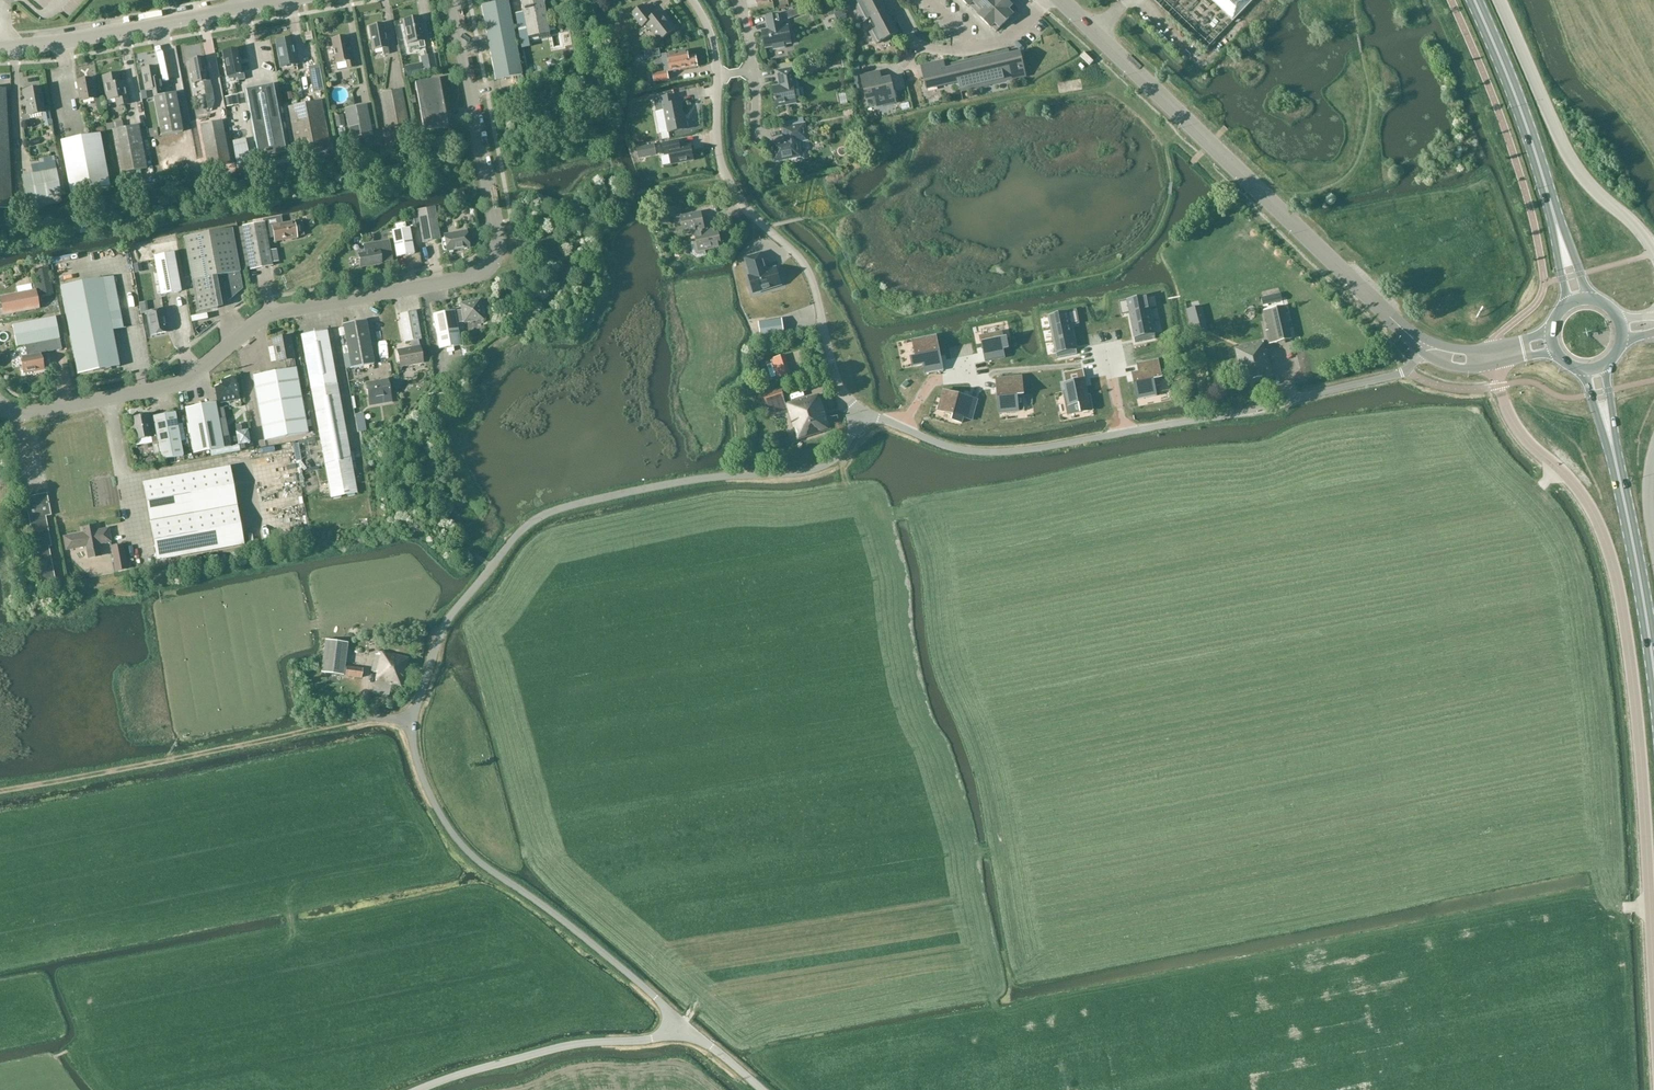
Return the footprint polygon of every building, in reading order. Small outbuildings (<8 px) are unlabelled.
[(528,37),(549,33),(543,0),(521,0),(528,37)] [(877,44),(898,33),(881,0),(859,0),(855,2),(865,22),(872,18),(872,20),(877,29),(871,33),(877,44)] [(963,0),(969,7),(970,6),(974,10),(984,0),(963,0)] [(974,10),(978,14),(978,15),(985,22),(1006,0),(984,0),(974,10)] [(1006,0),(985,22),(991,28),(992,28),(997,32),(1017,11),(1012,7),(1013,6),(1006,0)] [(1233,22),(1254,0),(1211,0),(1233,22)] [(482,6),(489,43),(515,38),(508,1),(482,6)] [(660,41),(675,30),(661,12),(653,17),(644,5),(633,14),(642,27),(646,24),(660,41)] [(615,19),(618,24),(630,18),(627,13),(615,19)] [(768,30),(763,31),(766,48),(773,47),(774,50),(785,48),(785,45),(791,44),(788,26),(783,27),(780,15),(766,18),(768,30)] [(419,49),(425,48),(424,41),(425,41),(420,17),(403,21),(407,44),(418,42),(419,49)] [(373,51),(382,49),(383,55),(389,54),(384,24),(368,27),(373,51)] [(306,42),(313,40),(311,32),(304,34),(306,42)] [(347,69),(354,67),(353,60),(350,61),(346,37),(331,40),(336,64),(346,62),(347,69)] [(281,68),(296,65),(292,39),(288,40),(286,38),(283,38),(281,39),(280,41),(276,42),(281,68)] [(515,38),(489,43),(496,81),(522,76),(515,38)] [(162,57),(163,63),(170,63),(170,54),(160,55),(160,52),(172,51),(172,43),(154,43),(155,57),(162,57)] [(238,81),(245,80),(244,73),(242,73),(237,50),(223,52),(227,76),(237,75),(238,81)] [(668,54),(662,55),(665,72),(667,72),(668,72),(671,71),(675,71),(698,67),(696,56),(689,57),(688,51),(668,54)] [(955,65),(959,83),(961,91),(1026,76),(1021,53),(1010,55),(1009,52),(955,65)] [(1084,53),(1081,56),(1081,57),(1090,66),(1091,65),(1094,62),(1084,53)] [(423,74),(437,72),(434,55),(420,57),(423,74)] [(204,88),(211,87),(210,80),(208,80),(204,58),(189,61),(193,83),(203,82),(204,88)] [(959,83),(955,65),(945,67),(944,62),(922,67),(927,90),(959,83)] [(161,136),(183,132),(175,93),(163,95),(162,88),(159,88),(155,67),(141,70),(145,91),(153,90),(154,97),(161,136)] [(780,86),(773,87),(777,107),(797,104),(794,88),(797,88),(794,68),(778,71),(780,86)] [(665,72),(654,74),(655,82),(669,80),(668,72),(667,72),(665,72)] [(877,106),(896,102),(891,79),(882,81),(880,73),(861,77),(867,100),(876,98),(877,106)] [(117,107),(129,104),(126,88),(122,89),(119,74),(103,77),(107,101),(116,99),(117,107)] [(92,79),(77,82),(80,101),(95,99),(92,79)] [(438,81),(416,85),(421,110),(420,110),(424,131),(448,127),(444,106),(443,106),(438,81)] [(259,159),(286,154),(273,85),(246,90),(259,159)] [(27,114),(22,115),(23,123),(30,121),(29,116),(43,113),(44,120),(43,120),(44,126),(52,125),(49,110),(44,111),(40,88),(24,91),(26,100),(24,100),(27,114)] [(0,90),(0,210),(12,210),(5,89),(0,90)] [(387,128),(408,124),(402,90),(380,94),(387,128)] [(669,133),(688,129),(686,119),(685,120),(682,102),(677,103),(676,95),(655,99),(657,111),(664,110),(669,133)] [(297,152),(329,145),(321,102),(288,108),(297,152)] [(351,142),(373,138),(367,105),(344,109),(351,142)] [(208,168),(230,164),(222,121),(200,125),(208,168)] [(106,125),(107,131),(113,130),(121,174),(147,169),(139,126),(124,128),(122,122),(106,125)] [(786,141),(771,144),(775,162),(792,159),(792,162),(802,160),(799,142),(808,141),(805,124),(783,128),(786,141)] [(71,194),(110,187),(100,134),(61,141),(71,194)] [(671,164),(693,159),(690,144),(680,146),(678,139),(662,142),(664,154),(669,154),(671,164)] [(34,168),(35,174),(23,176),(27,202),(61,196),(53,156),(40,159),(41,167),(34,168)] [(161,176),(180,172),(179,165),(160,170),(161,176)] [(675,217),(679,234),(695,230),(696,234),(695,234),(697,241),(693,241),(693,242),(691,242),(695,258),(707,255),(706,253),(706,250),(722,247),(718,229),(703,233),(702,229),(704,228),(701,213),(684,216),(682,208),(681,206),(671,209),(671,210),(672,214),(670,214),(660,217),(662,226),(672,224),(671,218),(675,217)] [(434,207),(417,210),(423,243),(440,240),(434,207)] [(264,223),(237,228),(245,269),(250,268),(251,270),(272,266),(272,263),(278,262),(276,250),(270,251),(267,239),(274,238),(274,242),(297,238),(294,222),(272,226),(272,230),(266,232),(264,223)] [(397,257),(414,254),(409,228),(392,231),(397,257)] [(184,238),(192,281),(198,312),(217,309),(211,277),(227,275),(229,285),(225,286),(225,283),(224,283),(227,302),(228,302),(228,301),(243,289),(232,229),(184,238)] [(444,239),(443,240),(444,251),(446,250),(447,252),(469,248),(466,231),(444,235),(444,239)] [(361,267),(381,264),(381,263),(392,261),(389,242),(366,246),(367,253),(359,254),(361,267)] [(173,253),(154,256),(161,295),(181,292),(173,253)] [(749,276),(754,293),(781,285),(780,282),(781,281),(778,271),(777,271),(776,268),(764,272),(763,268),(764,268),(765,267),(765,266),(765,265),(761,253),(745,258),(750,276),(749,276)] [(64,275),(62,263),(49,265),(51,277),(64,275)] [(37,283),(31,285),(33,292),(35,291),(37,300),(43,298),(42,296),(54,294),(48,266),(43,266),(44,269),(35,271),(37,283)] [(113,277),(60,287),(78,375),(119,367),(112,331),(123,329),(113,277)] [(29,283),(14,287),(16,294),(31,290),(29,283)] [(33,292),(1,298),(4,315),(38,309),(37,300),(35,291),(33,292)] [(1119,302),(1122,315),(1150,309),(1147,297),(1119,302)] [(455,311),(433,315),(439,349),(461,345),(457,324),(464,322),(464,323),(483,320),(480,300),(460,304),(462,310),(455,311)] [(1272,344),(1292,339),(1284,306),(1265,311),(1272,344)] [(163,309),(146,313),(151,335),(168,332),(163,309)] [(1152,322),(1150,309),(1122,315),(1129,314),(1132,326),(1152,322)] [(416,311),(400,314),(405,343),(410,342),(411,348),(397,351),(400,367),(423,363),(420,347),(419,340),(421,340),(416,311)] [(1048,317),(1051,329),(1079,324),(1076,311),(1048,317)] [(32,355),(20,357),(24,374),(44,370),(41,354),(62,349),(55,318),(12,326),(16,348),(30,345),(32,355)] [(767,326),(759,327),(761,338),(785,335),(782,319),(766,322),(767,326)] [(343,325),(344,326),(351,369),(374,364),(366,321),(343,325)] [(1152,322),(1132,326),(1134,338),(1155,334),(1152,322)] [(1051,329),(1053,341),(1074,337),(1071,326),(1079,324),(1051,329)] [(301,335),(311,389),(331,497),(357,493),(327,331),(301,335)] [(984,352),(986,362),(1005,358),(1003,349),(1008,348),(1006,338),(1001,339),(999,333),(981,337),(984,352)] [(253,376),(256,395),(265,441),(308,433),(296,368),(296,369),(294,359),(290,336),(273,339),(277,362),(286,361),(287,370),(253,376)] [(935,337),(928,338),(929,342),(914,345),(916,357),(911,358),(913,367),(924,365),(926,374),(943,370),(940,356),(936,336),(935,337)] [(1074,337),(1053,341),(1056,354),(1076,349),(1074,337)] [(1267,350),(1266,351),(1264,342),(1235,349),(1243,382),(1243,383),(1244,383),(1272,376),(1273,376),(1273,375),(1267,350)] [(791,374),(784,355),(772,359),(778,378),(791,374)] [(1134,381),(1136,394),(1143,392),(1144,398),(1156,396),(1153,381),(1162,379),(1158,361),(1138,365),(1139,373),(1132,375),(1134,381)] [(1066,392),(1069,406),(1079,404),(1081,413),(1093,411),(1090,395),(1088,396),(1086,387),(1083,370),(1064,374),(1066,384),(1064,384),(1066,391),(1066,392)] [(221,385),(215,387),(218,404),(240,400),(235,377),(225,379),(225,380),(221,381),(221,385)] [(998,400),(999,408),(1006,407),(1006,413),(1018,412),(1017,396),(1023,396),(1022,377),(996,379),(997,394),(998,400)] [(367,390),(368,397),(369,401),(391,397),(388,380),(366,384),(366,385),(365,386),(366,389),(367,390)] [(780,388),(762,394),(766,405),(784,399),(780,388)] [(963,396),(944,391),(942,399),(946,400),(943,412),(954,415),(952,421),(962,424),(963,418),(972,420),(977,400),(963,396)] [(809,396),(806,397),(785,403),(796,440),(830,429),(819,394),(810,397),(809,396)] [(194,454),(224,448),(216,403),(185,409),(194,454)] [(148,416),(132,419),(137,446),(158,442),(162,460),(184,456),(175,413),(154,417),(154,419),(149,420),(148,416)] [(142,484),(155,562),(242,548),(229,470),(142,484)] [(47,494),(25,498),(42,585),(56,582),(49,547),(52,546),(46,517),(51,516),(47,494)] [(84,534),(65,538),(67,551),(87,547),(89,559),(101,556),(99,544),(111,542),(109,529),(97,532),(96,526),(83,529),(84,534)] [(115,572),(127,570),(123,545),(111,547),(115,572)] [(348,643),(327,640),(321,673),(343,676),(348,643)] [(376,652),(372,672),(378,673),(373,694),(389,698),(392,685),(401,687),(408,659),(376,652)] [(362,679),(363,669),(347,667),(346,676),(362,679)]
